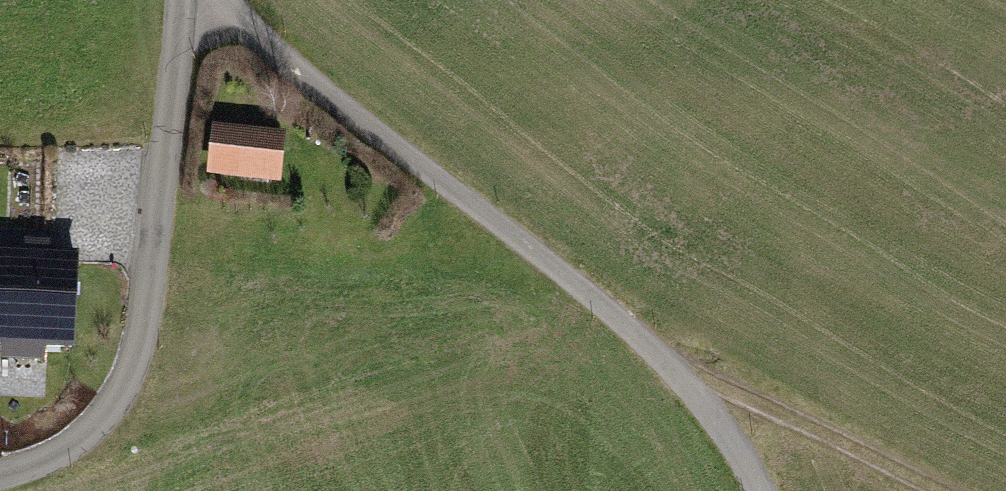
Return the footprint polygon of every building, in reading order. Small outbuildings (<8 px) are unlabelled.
[(284,131),(210,123),(205,173),(278,181),(284,131)] [(83,355),(86,260),(53,259),(54,241),(29,240),(28,259),(0,258),(0,353),(83,355)]
